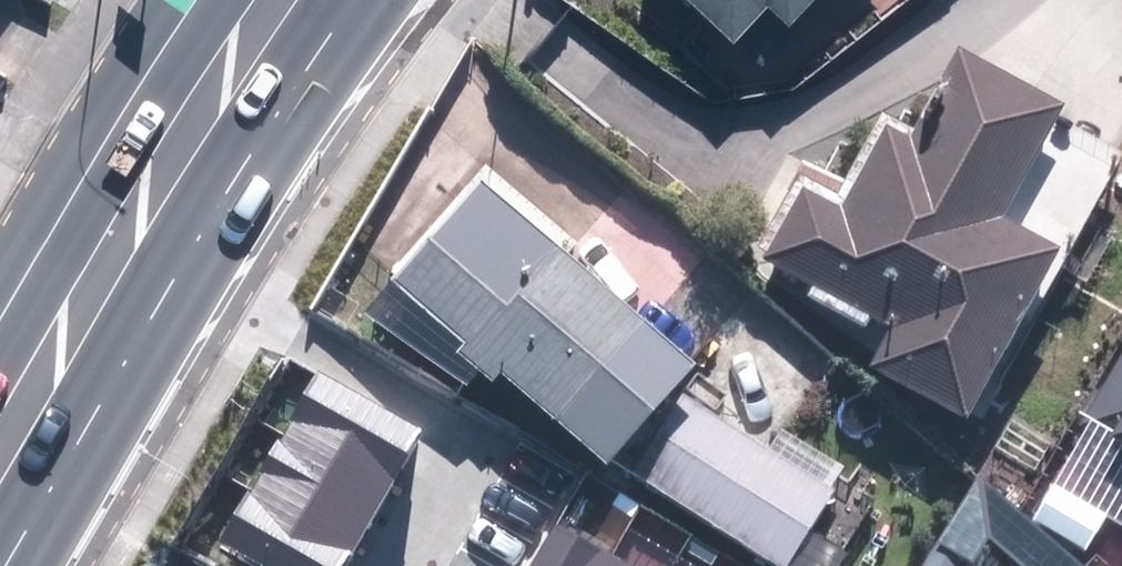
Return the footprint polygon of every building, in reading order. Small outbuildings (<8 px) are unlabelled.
[(733,48),(769,9),(789,27),(814,0),(680,0),(733,48)] [(822,173),(790,155),(731,262),(796,298),(788,312),(846,343),(852,333),(874,345),(853,383),(948,435),(1024,298),(1035,304),(1114,159),(941,64),(906,128),(887,118),(878,135),(851,120),(822,173)] [(607,464),(757,565),(834,565),(869,513),(677,387),(694,364),(481,182),(393,280),(465,342),(455,351),(492,380),(500,372),(607,464)] [(1061,439),(1121,472),(1121,341),(1116,338),(1061,439)] [(316,372),(281,435),(385,493),(421,428),(316,372)] [(357,544),(385,493),(281,435),(253,486),(357,544)] [(253,486),(220,543),(262,565),(345,565),(357,544),(253,486)] [(615,556),(555,522),(530,565),(609,565),(615,556)] [(615,556),(609,565),(634,565),(615,556)]
